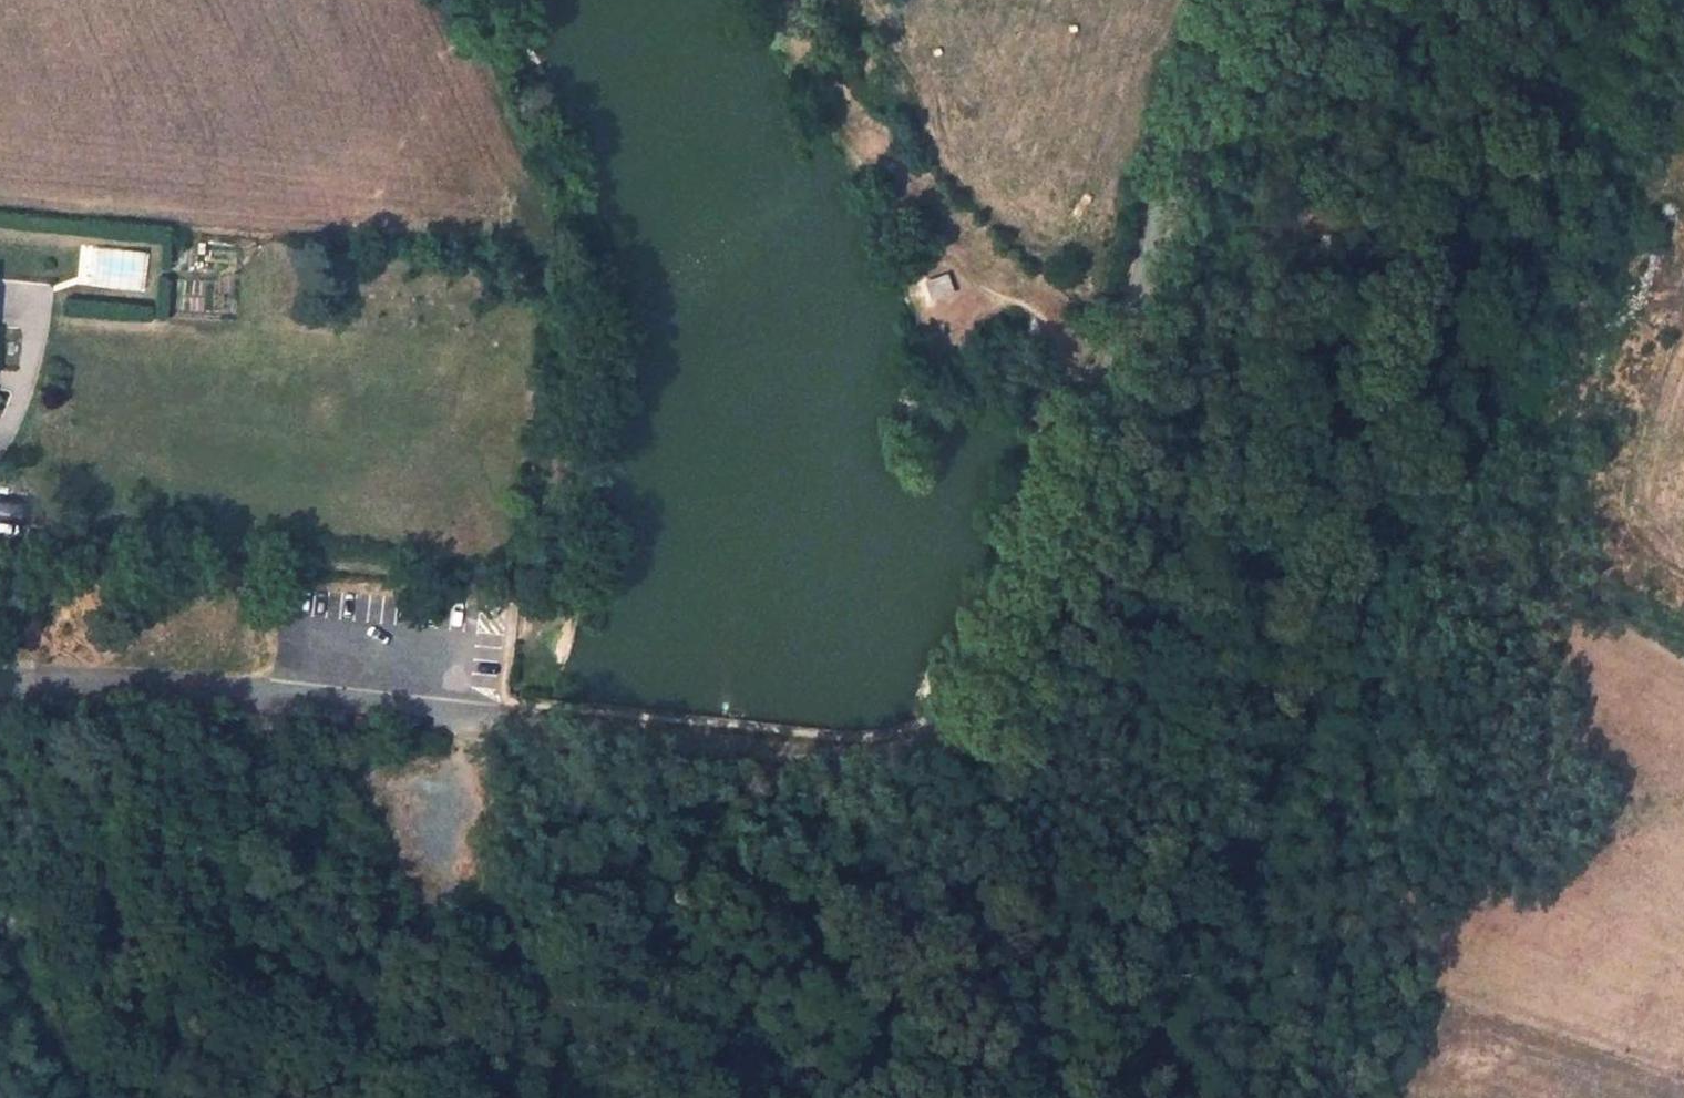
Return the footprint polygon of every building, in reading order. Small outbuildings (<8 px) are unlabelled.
[(932,299),(951,292),(945,276),(925,283),(932,299)]
